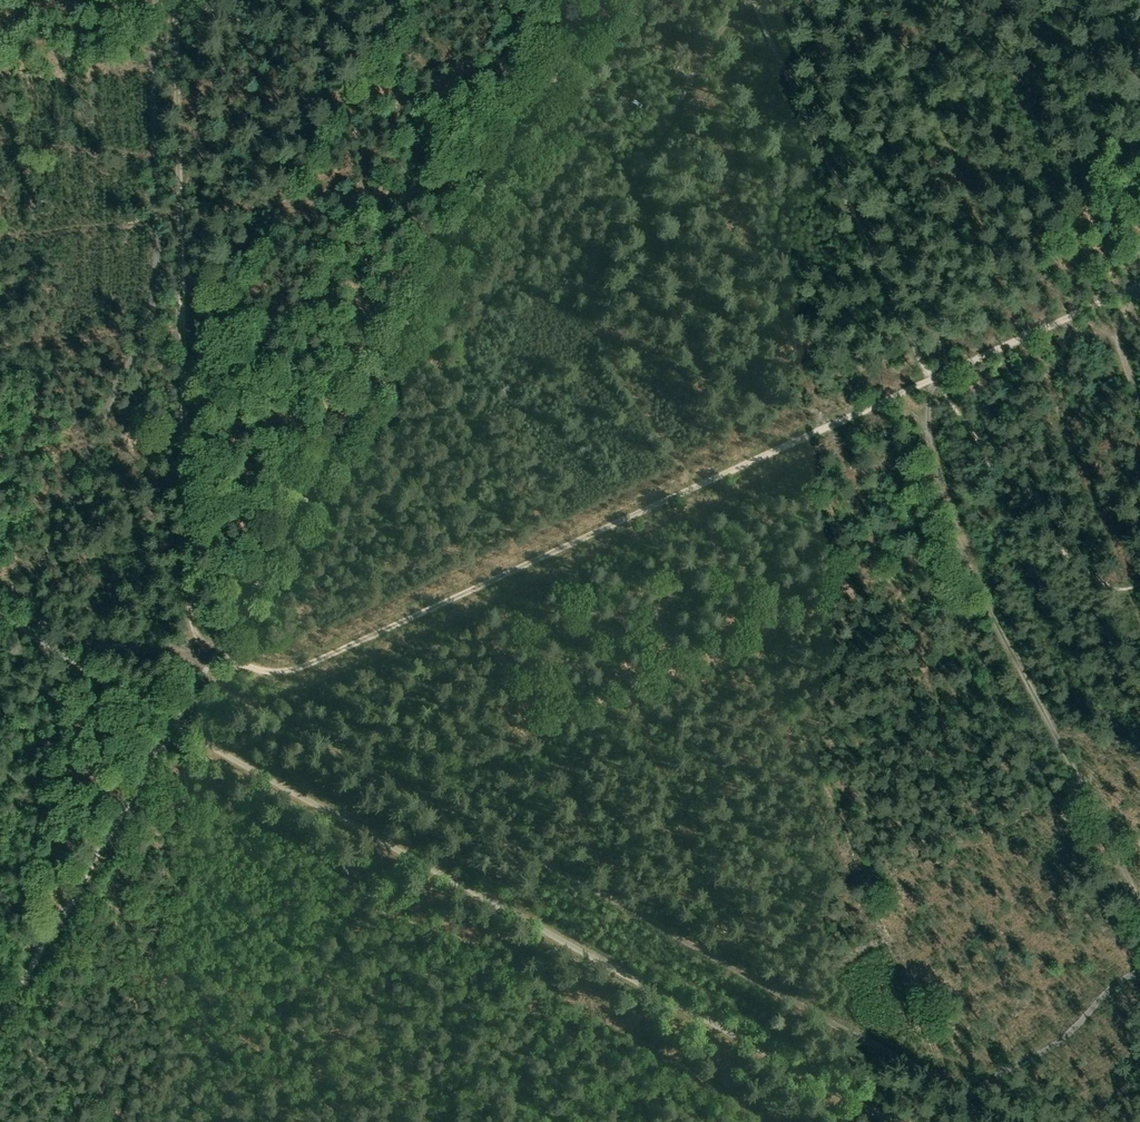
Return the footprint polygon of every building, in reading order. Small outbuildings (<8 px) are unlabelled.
[(623,108),(631,93),(625,89),(616,104),(623,108)]
